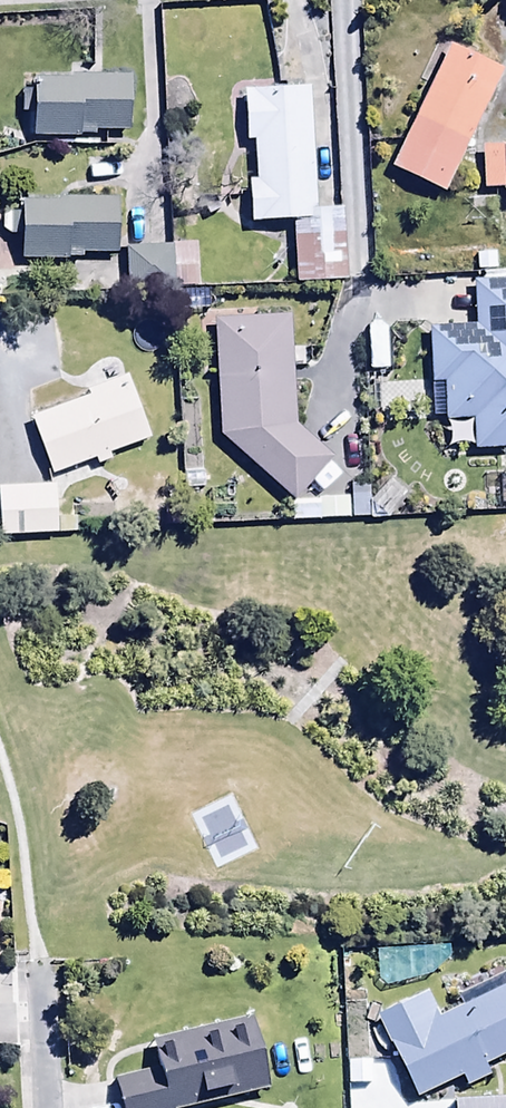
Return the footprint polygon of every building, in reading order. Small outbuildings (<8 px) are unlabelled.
[(435,79),(390,171),(443,196),(503,74),(451,48),(444,62),(439,59),(430,77),(435,79)] [(130,134),(130,79),(22,80),(22,118),(37,118),(38,140),(85,140),(85,135),(130,134)] [(309,95),(243,98),(245,146),(255,145),(258,194),(250,195),(252,228),(294,226),(297,287),(346,284),(343,216),(314,217),(309,95)] [(481,150),(482,195),(505,194),(505,211),(505,150),(481,150)] [(120,255),(120,199),(24,202),(25,264),(75,264),(75,255),(120,255)] [(172,250),(127,252),(128,295),(174,293),(172,250)] [(430,389),(444,388),(445,427),(472,425),(473,454),(505,453),(505,285),(471,286),(473,331),(428,333),(430,389)] [(290,320),(217,323),(220,440),(297,506),(334,462),(295,430),(290,320)] [(90,402),(32,424),(52,478),(94,462),(97,471),(113,464),(111,457),(153,441),(128,376),(86,392),(90,402)] [(0,488),(0,518),(1,540),(59,536),(56,485),(0,488)] [(375,1023),(418,1106),(460,1084),(466,1094),(489,1082),(484,1073),(505,1061),(505,981),(500,970),(452,995),(457,1005),(440,1013),(443,1020),(439,1022),(426,997),(375,1023)] [(121,1107),(206,1107),(270,1091),(253,1023),(153,1048),(160,1073),(115,1084),(121,1107)]
